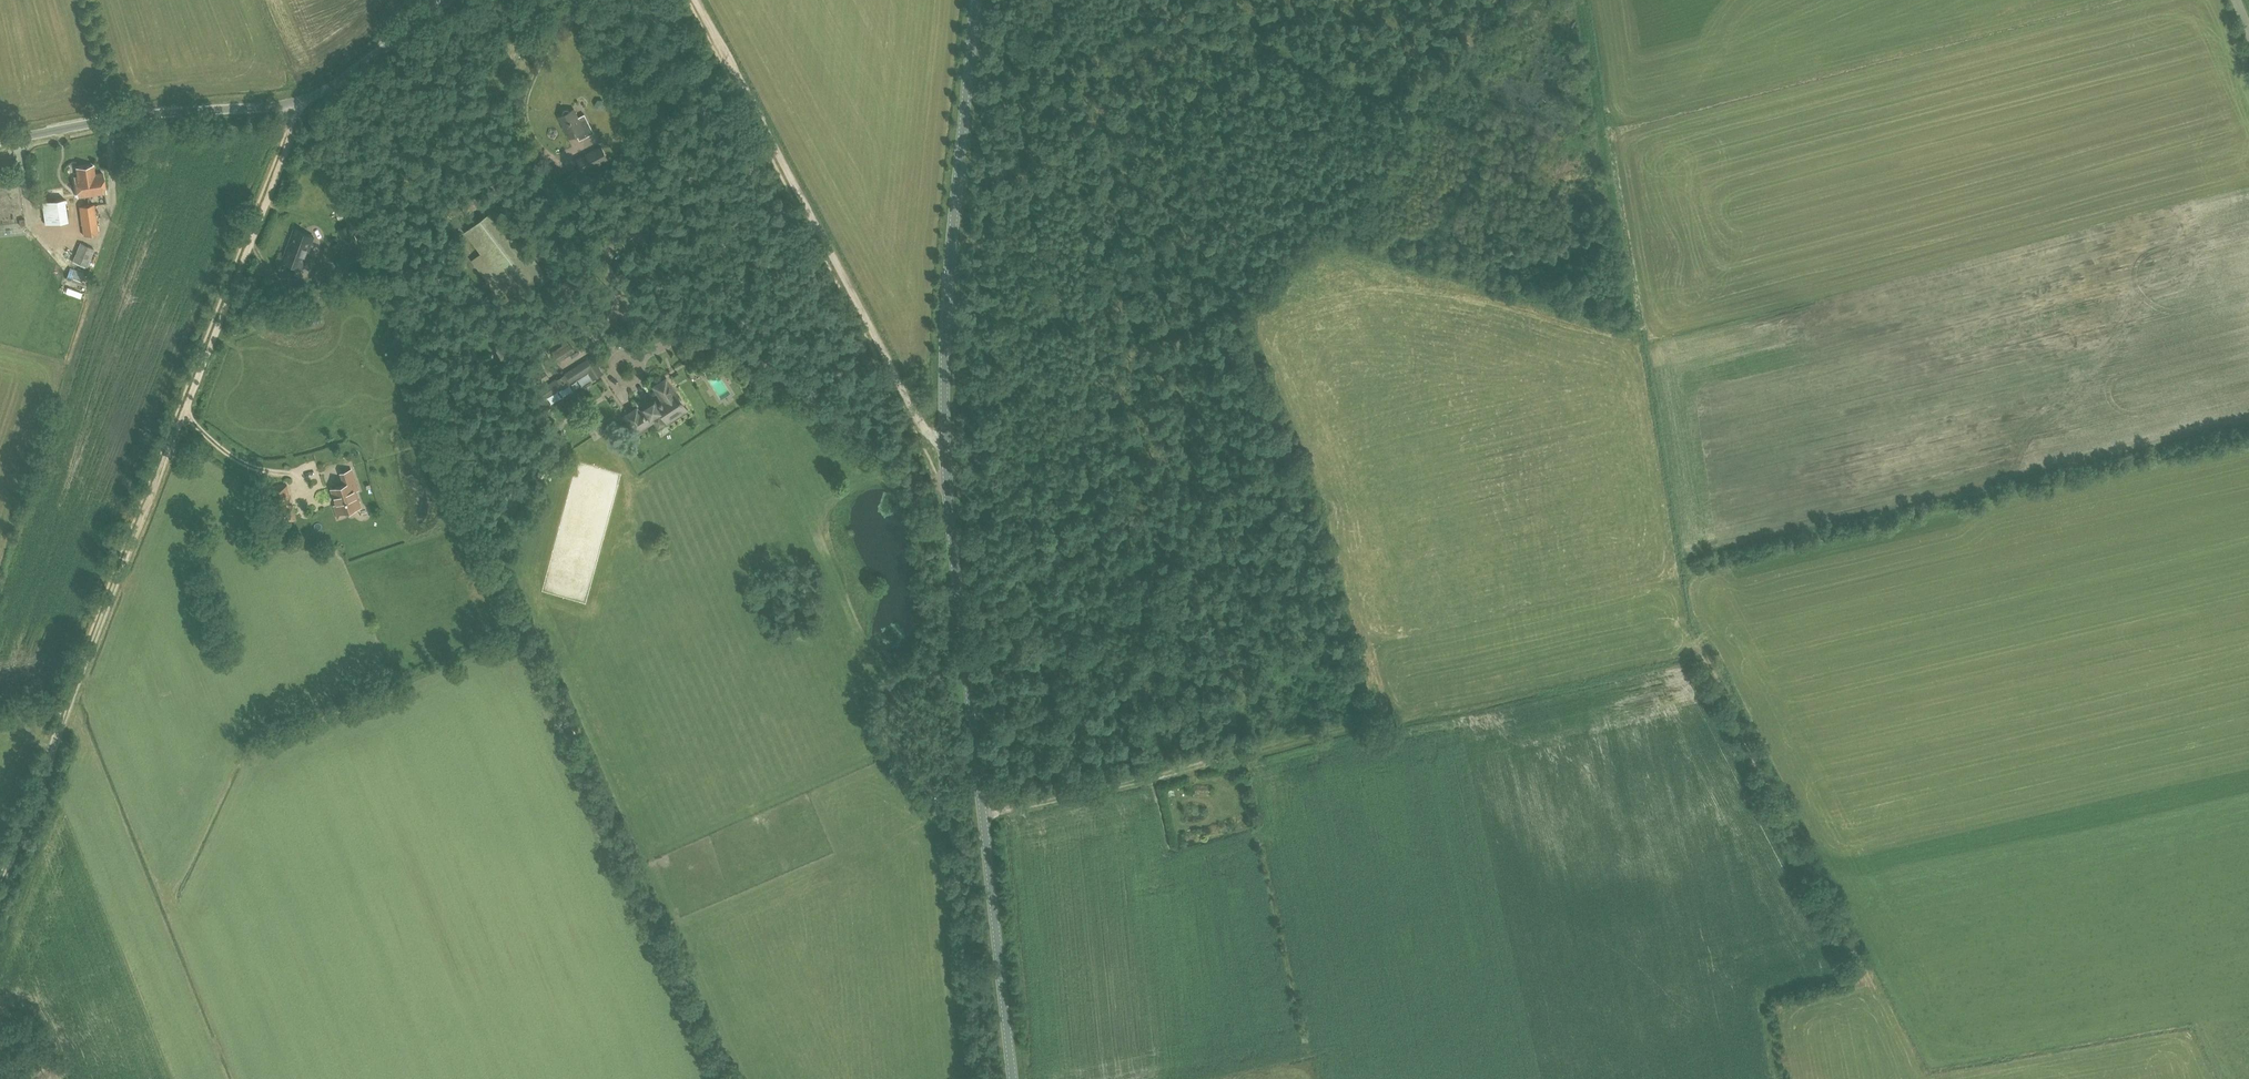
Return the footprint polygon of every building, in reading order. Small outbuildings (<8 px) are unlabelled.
[(579,133),(582,138),(594,133),(584,114),(577,117),(573,109),(569,111),(567,110),(565,110),(564,110),(563,112),(562,114),(559,116),(570,137),(579,133)] [(585,155),(576,159),(582,172),(591,167),(607,159),(601,147),(585,155)] [(86,176),(94,174),(93,165),(77,168),(78,177),(75,177),(78,197),(89,195),(86,176)] [(103,173),(94,174),(86,176),(89,195),(106,193),(103,173)] [(44,223),(67,220),(64,198),(41,202),(44,223)] [(84,235),(99,233),(94,204),(79,207),(84,235)] [(495,208),(465,231),(500,277),(490,284),(500,297),(510,290),(513,295),(528,284),(533,289),(548,278),(495,208)] [(634,213),(613,227),(619,235),(639,221),(634,213)] [(341,271),(363,261),(364,261),(353,234),(349,225),(339,230),(350,255),(337,261),(341,271)] [(314,233),(295,226),(283,257),(303,264),(314,233)] [(87,266),(95,249),(80,243),(72,260),(87,266)] [(80,284),(84,272),(70,267),(66,279),(80,284)] [(553,352),(558,360),(573,350),(567,342),(553,352)] [(592,356),(530,394),(540,413),(551,407),(547,399),(588,372),(593,380),(603,373),(592,356)] [(538,385),(549,378),(540,363),(528,371),(538,385)] [(666,421),(686,408),(675,392),(674,393),(665,380),(654,387),(663,400),(656,404),(654,400),(644,407),(645,409),(639,413),(636,409),(625,416),(635,432),(649,423),(647,419),(660,411),(666,421)] [(348,466),(338,470),(342,481),(330,486),(333,495),(334,495),(337,501),(333,503),(338,515),(347,511),(346,508),(359,503),(353,487),(356,486),(348,466)]
